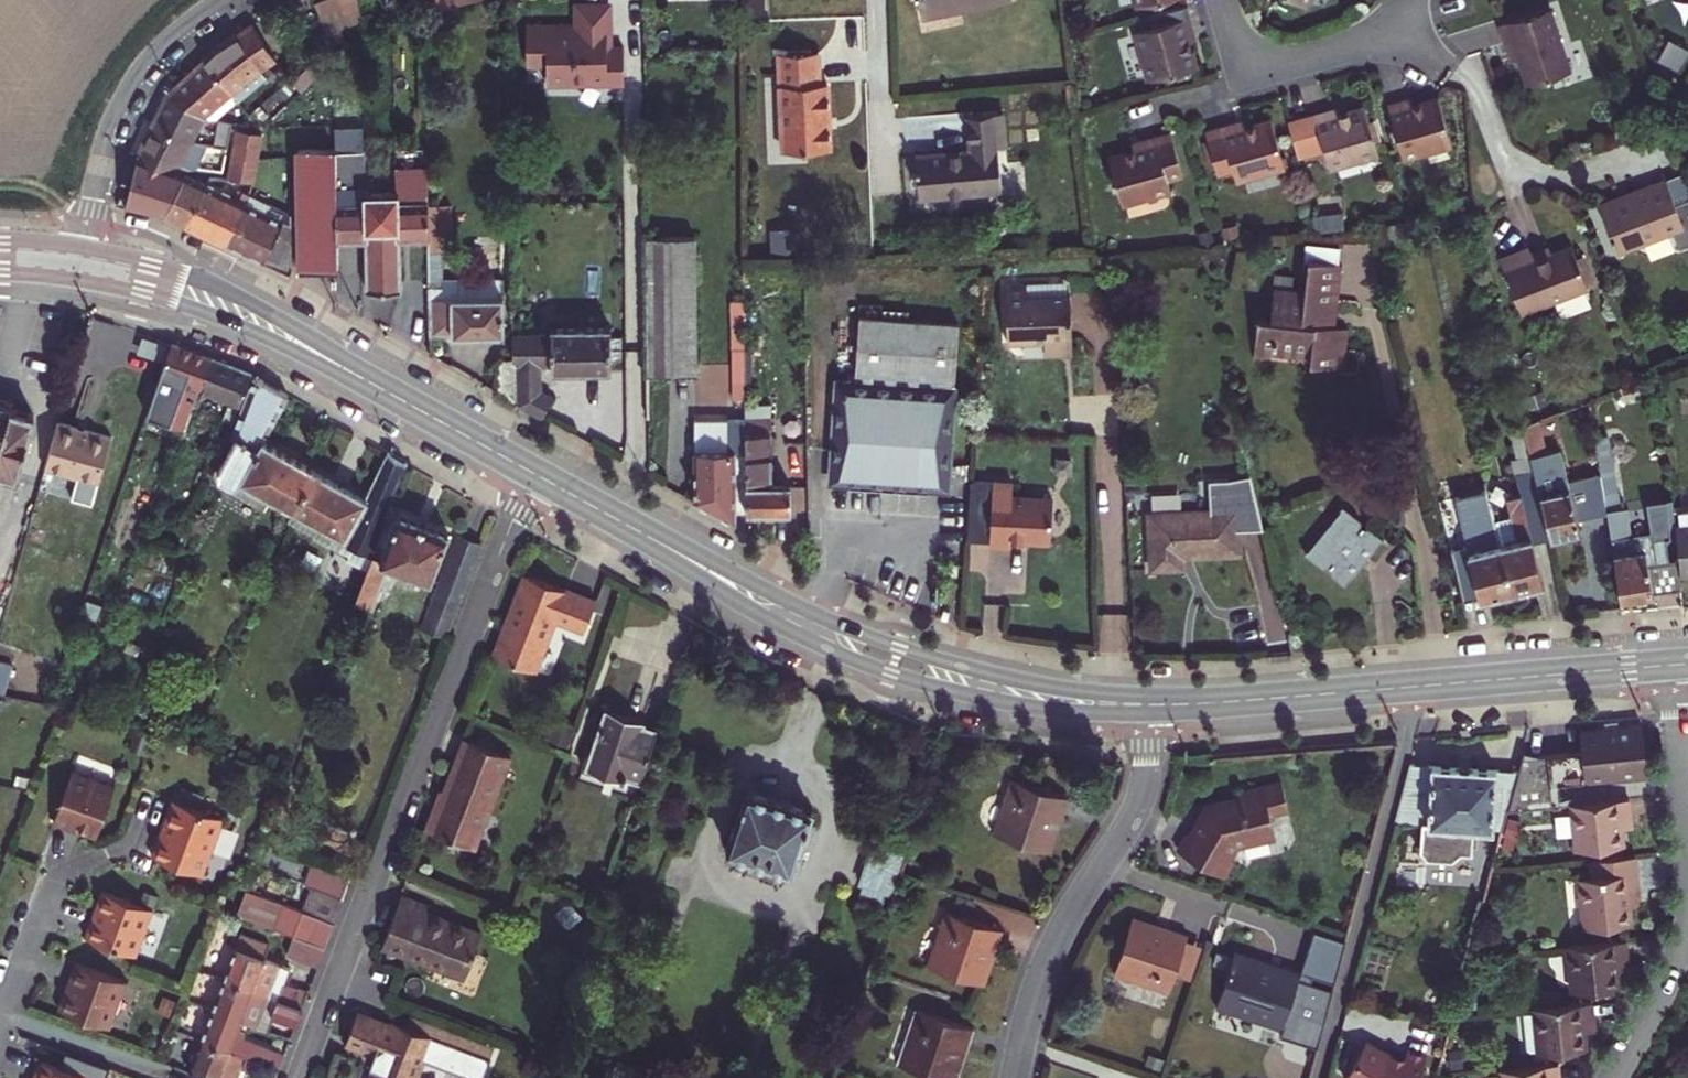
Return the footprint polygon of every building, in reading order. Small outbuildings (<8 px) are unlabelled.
[(314,0),(326,31),(364,17),(358,0),(316,0),(314,0)] [(412,9),(436,1),(438,8),(446,6),(466,0),(409,0),(412,9)] [(576,18),(530,17),(529,67),(549,67),(549,82),(627,83),(628,39),(616,39),(617,0),(576,0),(576,18)] [(744,14),(765,14),(764,0),(743,0),(744,14)] [(922,16),(1000,0),(918,0),(922,16)] [(1135,30),(1148,80),(1195,67),(1189,42),(1187,35),(1194,33),(1187,5),(1139,18),(1142,28),(1135,30)] [(1549,8),(1499,23),(1505,42),(1513,39),(1519,58),(1527,84),(1569,71),(1549,8)] [(275,58),(252,23),(222,42),(220,43),(218,44),(203,59),(237,101),(265,76),(258,69),(275,58)] [(1187,35),(1189,42),(1196,40),(1194,33),(1187,35)] [(1505,42),(1511,60),(1519,58),(1513,39),(1505,42)] [(817,51),(778,53),(782,150),(829,149),(827,82),(818,83),(817,51)] [(216,119),(237,101),(203,59),(172,87),(203,116),(216,119)] [(166,92),(152,121),(190,143),(203,116),(172,87),(166,92)] [(1406,107),(1413,105),(1411,97),(1404,99),(1406,107)] [(1402,159),(1451,145),(1438,98),(1413,105),(1406,107),(1404,99),(1387,104),(1402,159)] [(509,106),(509,123),(523,123),(523,106),(509,106)] [(1287,121),(1297,155),(1323,148),(1329,168),(1378,154),(1365,107),(1339,114),(1332,116),(1330,109),(1287,121)] [(1332,116),(1339,114),(1337,107),(1330,109),(1332,116)] [(1002,111),(966,115),(970,150),(915,155),(919,199),(1001,190),(997,147),(1005,146),(1002,111)] [(231,121),(219,119),(215,145),(227,146),(231,121)] [(1237,122),(1204,131),(1216,173),(1232,169),(1235,181),(1284,167),(1271,120),(1246,127),(1239,129),(1237,122)] [(1237,122),(1239,129),(1246,127),(1244,120),(1237,122)] [(190,143),(152,121),(137,153),(137,155),(176,170),(177,168),(195,168),(206,144),(190,143)] [(249,131),(237,128),(234,141),(246,144),(249,131)] [(249,131),(246,144),(259,146),(261,133),(249,131)] [(1133,150),(1107,157),(1121,204),(1170,190),(1167,180),(1183,175),(1170,132),(1138,141),(1140,148),(1133,150)] [(234,141),(232,154),(244,156),(246,144),(234,141)] [(1138,141),(1131,143),(1133,150),(1140,148),(1138,141)] [(246,144),(244,156),(256,158),(259,146),(246,144)] [(336,267),(337,267),(337,241),(336,187),(335,187),(335,149),(334,149),(296,149),(298,267),(336,267)] [(336,187),(337,241),(367,240),(366,204),(366,193),(365,186),(364,186),(363,149),(335,149),(335,187),(336,187)] [(232,154),(230,166),(242,168),(244,156),(232,154)] [(176,170),(137,155),(126,198),(124,205),(125,205),(162,213),(183,174),(176,170)] [(244,156),(242,168),(254,171),(256,158),(244,156)] [(230,166),(227,178),(239,181),(242,168),(230,166)] [(242,168),(239,181),(252,183),(254,171),(242,168)] [(1665,177),(1674,201),(1687,196),(1687,186),(1682,171),(1665,177)] [(183,174),(162,213),(185,224),(204,184),(183,174)] [(1616,252),(1671,230),(1677,247),(1687,242),(1687,196),(1674,201),(1665,177),(1634,189),(1630,194),(1599,206),(1616,252)] [(185,224),(225,243),(244,203),(248,194),(242,191),(238,200),(204,184),(185,224)] [(427,204),(427,191),(366,193),(366,204),(367,240),(367,245),(366,246),(367,291),(400,290),(399,239),(413,239),(428,238),(428,215),(427,204)] [(248,194),(244,203),(290,225),(290,214),(248,194)] [(118,204),(124,205),(126,198),(119,197),(118,204)] [(244,203),(225,243),(289,274),(291,270),(290,225),(244,203)] [(427,204),(428,215),(450,214),(450,204),(427,204)] [(430,327),(430,335),(504,334),(503,277),(445,277),(445,251),(450,251),(450,214),(428,215),(428,238),(429,298),(430,327)] [(1322,216),(1323,234),(1347,232),(1346,215),(1322,216)] [(1391,235),(1411,233),(1410,220),(1389,223),(1391,235)] [(648,375),(695,375),(694,236),(646,237),(647,298),(648,375)] [(1308,243),(1306,259),(1308,259),(1337,262),(1339,246),(1308,243)] [(1520,312),(1587,286),(1571,245),(1551,253),(1533,260),(1530,252),(1528,247),(1499,258),(1520,312)] [(1551,253),(1548,245),(1530,252),(1533,260),(1551,253)] [(1257,317),(1254,343),(1276,346),(1275,350),(1310,354),(1309,364),(1343,367),(1347,328),(1331,326),(1334,299),(1338,299),(1342,263),(1337,262),(1308,259),(1304,289),(1291,288),(1273,286),(1270,319),(1257,317)] [(1275,273),(1273,286),(1291,288),(1292,275),(1275,273)] [(1048,295),(1068,294),(1067,280),(1047,281),(1048,295)] [(1044,353),(1072,352),(1070,294),(1068,294),(1048,295),(1047,281),(1005,283),(1007,342),(1044,340),(1044,353)] [(416,299),(417,327),(430,327),(429,298),(416,299)] [(732,301),(732,398),(745,398),(745,349),(744,301),(732,301)] [(855,381),(837,380),(830,473),(947,481),(958,323),(859,316),(855,381)] [(515,360),(517,404),(540,417),(553,395),(540,389),(541,364),(552,364),(552,370),(610,369),(610,326),(550,327),(551,333),(512,334),(512,359),(512,360),(515,360)] [(416,346),(431,354),(430,335),(430,327),(417,327),(418,343),(416,346)] [(213,356),(172,341),(160,373),(181,381),(165,422),(184,430),(197,395),(199,396),(201,389),(205,379),(204,378),(213,356)] [(252,374),(213,356),(204,378),(205,379),(201,389),(240,404),(252,374)] [(498,389),(496,392),(517,404),(515,360),(512,360),(512,359),(497,359),(498,389)] [(313,470),(262,442),(288,395),(255,375),(233,432),(234,438),(218,468),(219,478),(234,485),(231,491),(265,509),(272,497),(294,510),(313,470)] [(11,410),(12,405),(0,401),(0,481),(6,483),(14,478),(16,478),(34,416),(11,410)] [(745,419),(746,510),(760,510),(760,512),(765,519),(771,519),(776,512),(776,510),(790,510),(790,484),(772,484),(770,404),(745,404),(745,419)] [(746,510),(745,419),(727,419),(728,449),(694,450),(693,498),(692,500),(734,524),(735,521),(735,510),(746,510)] [(694,419),(694,450),(728,449),(727,419),(696,419),(694,419)] [(1528,454),(1549,538),(1579,531),(1577,520),(1607,512),(1600,473),(1567,481),(1559,448),(1545,451),(1537,419),(1521,425),(1523,431),(1528,454)] [(57,423),(44,468),(98,483),(110,437),(57,422),(57,423)] [(184,430),(165,422),(160,433),(179,441),(184,430)] [(1528,454),(1523,431),(1511,434),(1517,457),(1511,458),(1520,494),(1505,497),(1510,517),(1494,521),(1500,544),(1511,592),(1543,584),(1532,541),(1549,538),(1528,454)] [(1619,598),(1681,588),(1680,573),(1678,558),(1668,559),(1664,537),(1652,539),(1651,530),(1624,534),(1621,512),(1614,513),(1613,508),(1618,507),(1606,434),(1594,436),(1600,473),(1607,512),(1619,598)] [(407,463),(388,452),(365,499),(313,470),(294,510),(343,537),(339,543),(371,557),(390,501),(407,463)] [(946,489),(947,481),(830,473),(830,481),(946,489)] [(992,481),(989,544),(1009,545),(1009,540),(1050,542),(1052,498),(1012,496),(1012,482),(992,481)] [(1454,562),(1463,601),(1479,597),(1479,600),(1511,592),(1500,544),(1482,548),(1469,493),(1455,497),(1470,558),(1454,562)] [(1673,496),(1652,498),(1654,534),(1675,532),(1673,496)] [(402,506),(390,501),(371,557),(363,582),(355,602),(356,603),(373,609),(389,564),(430,579),(448,532),(399,514),(402,506)] [(1304,552),(1320,565),(1320,566),(1321,566),(1322,566),(1323,566),(1324,566),(1325,566),(1326,566),(1327,565),(1331,560),(1335,564),(1331,568),(1331,569),(1330,570),(1330,571),(1330,572),(1330,573),(1331,573),(1331,574),(1332,575),(1344,585),(1383,538),(1371,528),(1370,528),(1370,527),(1369,527),(1368,527),(1367,527),(1366,527),(1365,527),(1364,528),(1363,529),(1360,533),(1356,530),(1359,526),(1359,525),(1360,525),(1360,524),(1360,523),(1360,522),(1360,521),(1360,520),(1359,519),(1359,518),(1358,518),(1342,505),(1304,552)] [(1148,513),(1151,568),(1182,566),(1181,553),(1190,553),(1190,555),(1239,553),(1237,508),(1148,513)] [(1687,572),(1687,509),(1678,510),(1679,524),(1675,524),(1678,558),(1680,573),(1687,572)] [(343,537),(294,510),(287,520),(337,547),(339,543),(343,537)] [(457,535),(422,627),(446,636),(480,544),(457,535)] [(371,557),(339,543),(337,547),(349,554),(348,557),(360,562),(353,578),(363,582),(371,557)] [(557,620),(584,630),(595,601),(525,574),(505,626),(509,628),(498,657),(537,672),(557,620)] [(1573,599),(1595,596),(1593,579),(1570,583),(1573,599)] [(639,780),(655,729),(641,724),(642,721),(605,709),(590,754),(586,753),(582,767),(598,773),(600,770),(624,777),(625,775),(639,780)] [(1646,774),(1641,725),(1618,727),(1617,721),(1604,722),(1604,728),(1579,731),(1581,751),(1523,757),(1519,771),(1509,810),(1560,805),(1558,783),(1646,774)] [(462,737),(426,829),(472,847),(509,755),(462,737)] [(1473,827),(1504,829),(1509,810),(1519,771),(1515,771),(1495,770),(1496,769),(1431,765),(1411,764),(1409,764),(1394,821),(1422,823),(1419,850),(1427,859),(1452,860),(1460,853),(1461,852),(1472,852),(1473,827)] [(73,767),(54,819),(70,825),(71,821),(98,831),(115,783),(73,767)] [(1060,821),(1068,797),(1010,779),(1005,797),(1007,798),(996,835),(1048,851),(1058,820),(1060,821)] [(1224,877),(1233,861),(1227,857),(1236,843),(1235,838),(1242,837),(1255,838),(1266,831),(1273,829),(1269,812),(1288,807),(1281,780),(1233,791),(1235,799),(1229,801),(1225,806),(1222,805),(1220,805),(1218,805),(1215,806),(1213,807),(1212,809),(1211,810),(1205,821),(1198,823),(1190,836),(1186,833),(1176,850),(1224,877)] [(814,825),(807,823),(811,810),(747,789),(727,848),(791,869),(792,868),(799,846),(805,848),(806,849),(814,825)] [(223,817),(172,798),(161,828),(165,829),(155,856),(203,874),(223,817)] [(1630,816),(1628,798),(1570,804),(1575,850),(1623,845),(1621,828),(1626,827),(1625,816),(1630,816)] [(860,895),(881,902),(885,891),(893,894),(899,874),(907,851),(874,840),(859,883),(864,884),(860,895)] [(799,846),(792,868),(798,870),(805,848),(799,846)] [(1637,891),(1634,856),(1590,860),(1591,877),(1578,878),(1583,928),(1630,923),(1629,906),(1627,892),(1637,891)] [(351,872),(314,858),(305,883),(311,885),(342,897),(351,872)] [(342,897),(311,885),(302,910),(333,922),(342,897)] [(302,910),(246,889),(237,914),(324,947),(333,922),(302,910)] [(136,955),(153,909),(105,891),(94,921),(90,920),(84,936),(136,955)] [(1639,905),(1637,891),(1627,892),(1629,906),(1639,905)] [(400,896),(381,945),(464,976),(481,933),(426,912),(428,907),(400,896)] [(994,953),(1002,929),(945,911),(939,929),(942,930),(930,967),(982,984),(992,952),(994,953)] [(1186,939),(1187,934),(1164,927),(1163,929),(1131,919),(1114,971),(1146,981),(1145,984),(1169,992),(1174,974),(1186,939)] [(301,1007),(307,992),(285,983),(290,968),(264,958),(269,944),(240,933),(223,978),(301,1007)] [(1191,979),(1202,945),(1186,939),(1174,974),(1191,979)] [(1626,958),(1624,940),(1566,946),(1571,992),(1619,987),(1617,970),(1622,969),(1621,958),(1626,958)] [(1282,1029),(1300,972),(1283,966),(1282,969),(1234,953),(1217,1005),(1265,1020),(1264,1023),(1282,1029)] [(110,1027),(127,981),(75,962),(69,978),(73,979),(62,1009),(110,1027)] [(274,1015),(295,1023),(301,1007),(223,978),(212,1008),(241,1020),(257,1025),(262,1011),(274,1015)] [(1592,1019),(1590,1002),(1532,1008),(1537,1054),(1585,1049),(1583,1031),(1588,1031),(1587,1020),(1592,1019)] [(212,1008),(200,1039),(260,1061),(277,1068),(283,1053),(272,1049),(272,1048),(243,1037),(246,1030),(239,1027),(241,1020),(212,1008)] [(972,1027),(915,1009),(910,1027),(912,1028),(901,1065),(941,1077),(954,1077),(963,1050),(965,1051),(972,1027)] [(269,1030),(274,1015),(262,1011),(257,1025),(269,1030)] [(370,1077),(413,1077),(430,1036),(400,1024),(399,1029),(390,1026),(389,1029),(384,1027),(386,1024),(356,1012),(345,1041),(379,1054),(370,1077)] [(241,1066),(256,1072),(260,1061),(200,1039),(188,1070),(208,1077),(237,1077),(241,1066)] [(1346,1077),(1421,1077),(1427,1056),(1407,1051),(1405,1059),(1390,1055),(1366,1042),(1346,1077)] [(91,1077),(39,1059),(33,1075),(38,1076),(37,1077),(91,1077)] [(1313,1065),(1293,1060),(1289,1077),(1309,1077),(1313,1065)] [(1556,1063),(1499,1069),(1500,1077),(1558,1077),(1556,1063)]
